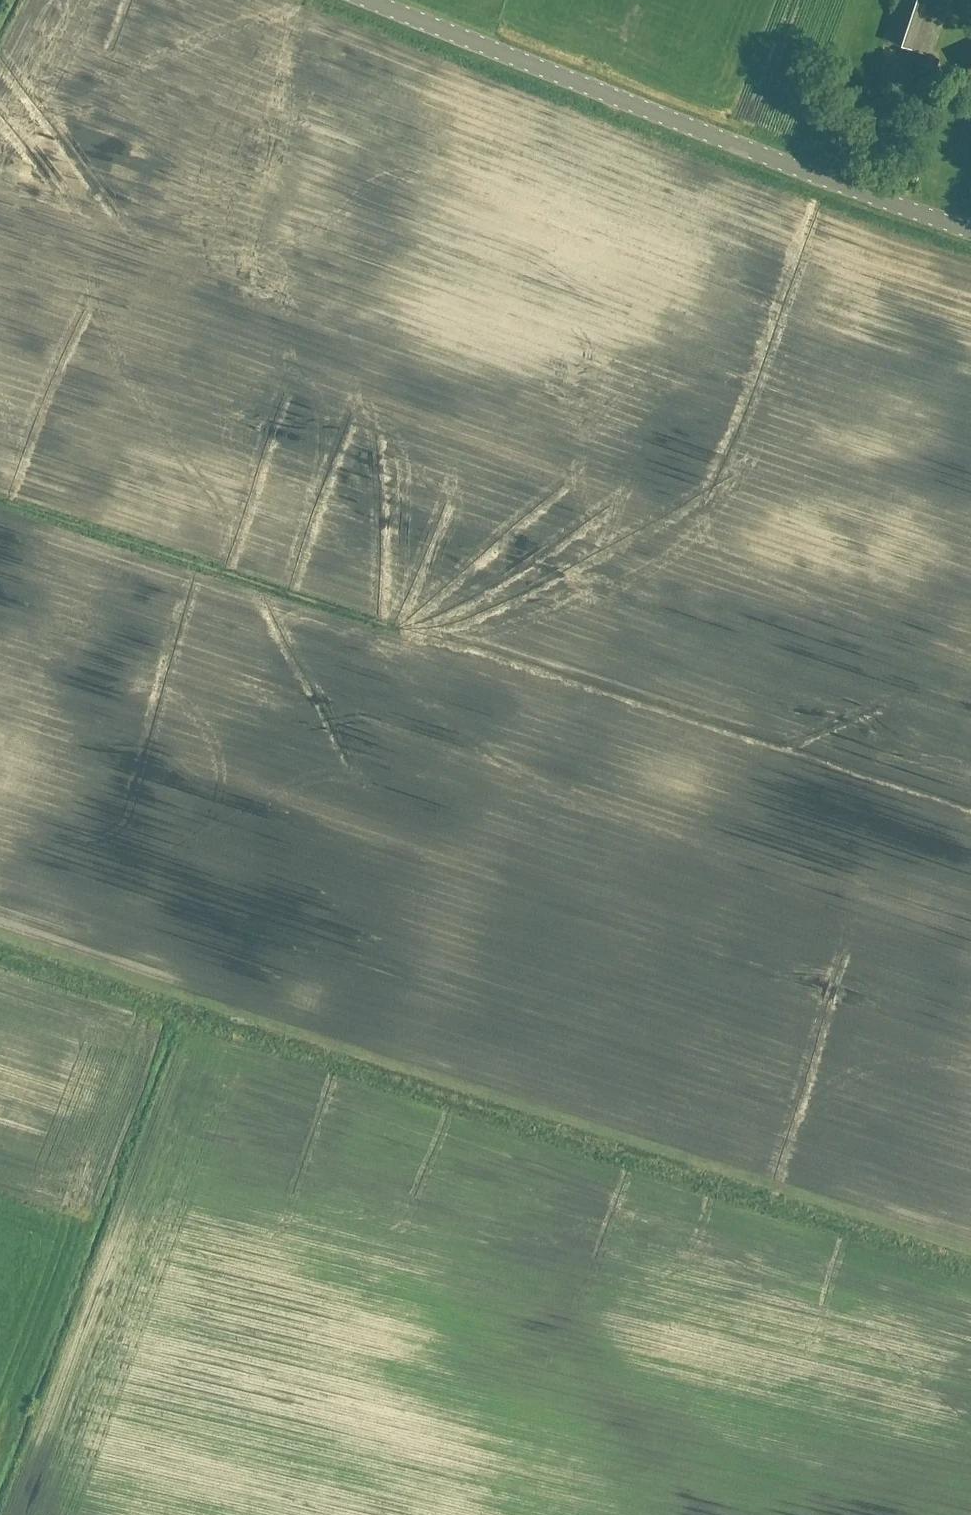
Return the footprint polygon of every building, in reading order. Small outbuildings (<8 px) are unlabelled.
[(882,37),(923,53),(916,71),(934,80),(942,60),(931,55),(951,0),(897,0),(882,37)] [(853,14),(866,19),(870,8),(856,3),(853,14)]
